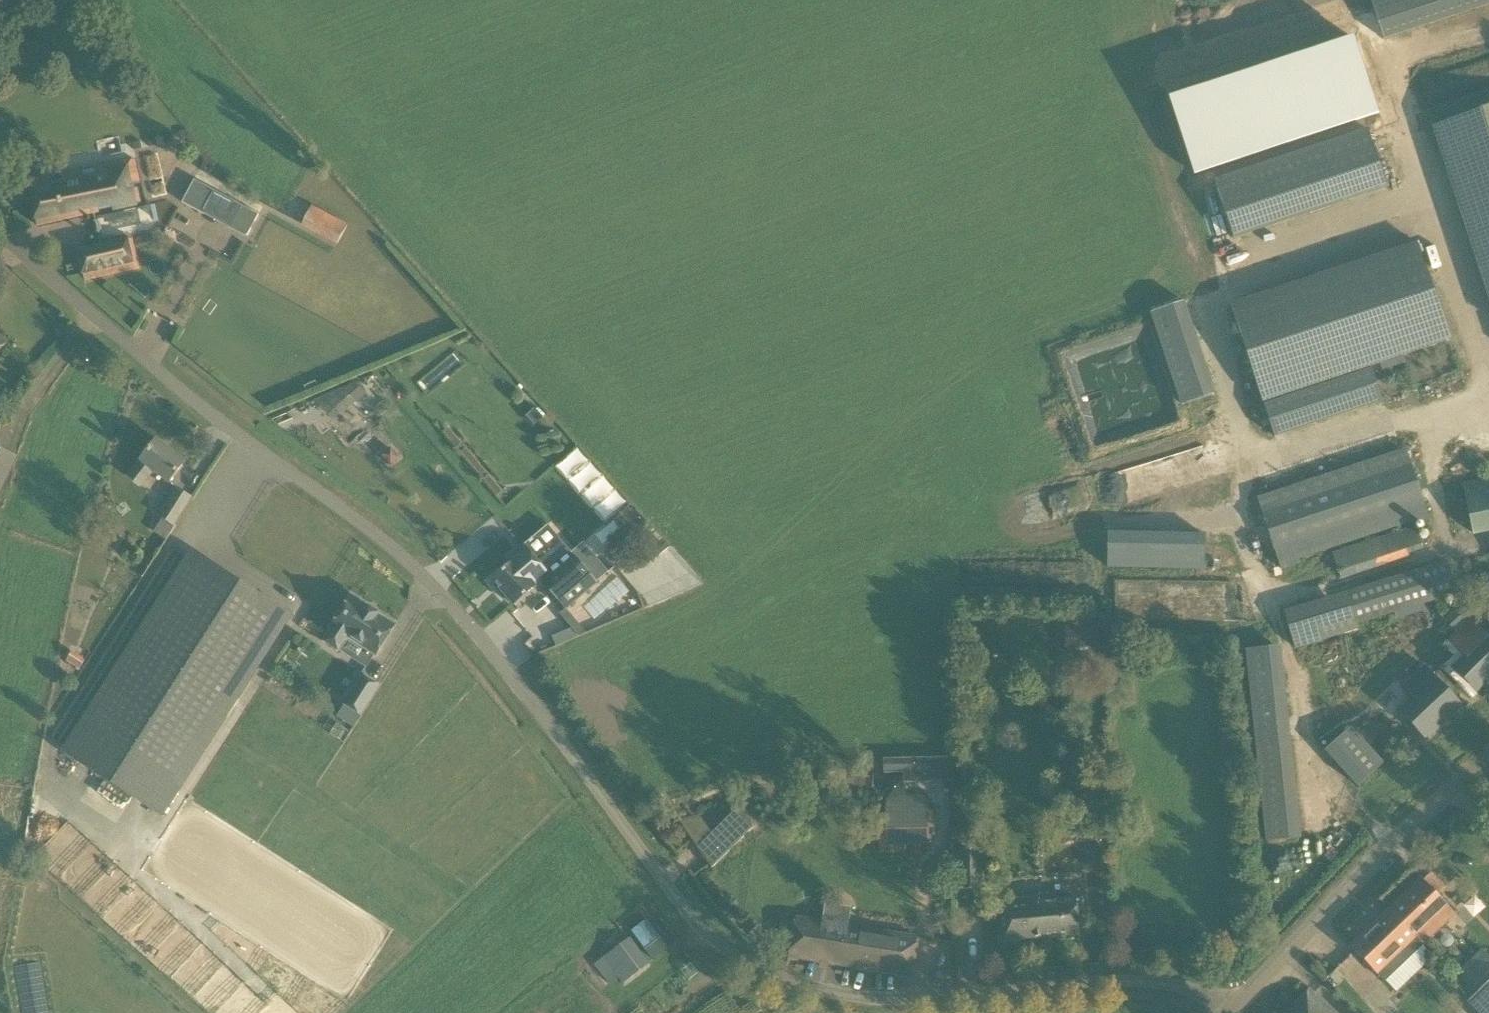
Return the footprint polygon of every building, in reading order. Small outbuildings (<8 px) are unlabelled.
[(1378,36),(1488,4),(1488,0),(1368,0),(1378,36)] [(1366,34),(1180,95),(1205,173),(1392,112),(1366,34)] [(1432,127),(1460,209),(1488,299),(1488,108),(1432,127)] [(1233,238),(1387,187),(1368,129),(1214,180),(1233,238)] [(37,226),(56,221),(99,212),(99,211),(113,208),(113,209),(141,203),(137,188),(134,189),(133,184),(140,183),(135,160),(61,176),(62,181),(52,184),(50,174),(31,178),(33,188),(29,189),(37,226)] [(194,180),(182,203),(204,215),(205,213),(217,192),(194,180)] [(335,245),(347,223),(310,203),(298,224),(335,245)] [(160,228),(156,204),(97,213),(101,238),(160,228)] [(72,235),(56,236),(55,223),(44,224),(46,246),(72,243),(72,235)] [(104,276),(139,268),(132,238),(97,246),(77,251),(85,280),(104,276)] [(1263,403),(1450,340),(1418,244),(1231,306),(1263,403)] [(1184,298),(1148,309),(1178,405),(1214,393),(1184,298)] [(316,398),(326,418),(365,399),(355,380),(316,398)] [(1112,438),(1177,420),(1169,390),(1161,392),(1158,380),(1147,383),(1150,394),(1123,402),(1126,411),(1114,415),(1112,408),(1105,410),(1112,438)] [(154,470),(169,482),(184,462),(156,441),(144,456),(130,475),(143,484),(154,470)] [(1116,503),(1226,473),(1217,442),(1107,473),(1116,503)] [(576,446),(552,469),(605,523),(629,500),(576,446)] [(1407,455),(1259,502),(1277,559),(1355,534),(1357,539),(1393,527),(1391,520),(1408,515),(1411,524),(1428,519),(1407,455)] [(1466,531),(1488,529),(1488,477),(1461,480),(1466,531)] [(164,519),(157,529),(156,528),(154,532),(165,540),(173,525),(191,497),(178,488),(160,516),(164,519)] [(513,562),(492,579),(502,591),(500,592),(509,603),(511,601),(514,605),(535,587),(537,585),(542,581),(543,582),(566,609),(596,583),(590,576),(575,558),(576,558),(548,525),(509,557),(513,562)] [(1415,525),(1331,552),(1340,579),(1408,557),(1407,554),(1422,549),(1415,525)] [(191,550),(62,752),(163,817),(292,615),(191,550)] [(1358,624),(1455,596),(1446,564),(1349,591),(1358,624)] [(697,572),(677,576),(679,588),(699,585),(697,572)] [(325,642),(338,651),(345,641),(351,639),(376,655),(395,625),(378,615),(379,613),(368,606),(367,608),(351,597),(332,627),(334,628),(325,642)] [(591,629),(632,610),(628,601),(587,620),(591,629)] [(1454,635),(1469,651),(1471,649),(1488,667),(1488,630),(1482,637),(1456,609),(1445,620),(1457,633),(1454,635)] [(1096,622),(1064,624),(1065,649),(1097,648),(1096,622)] [(1447,673),(1470,698),(1488,679),(1488,667),(1471,649),(1469,651),(1454,635),(1448,641),(1463,657),(1447,673)] [(1259,841),(1295,838),(1283,644),(1247,647),(1259,841)] [(1413,697),(1398,711),(1426,740),(1463,705),(1425,666),(1403,687),(1413,697)] [(361,715),(380,686),(363,675),(344,704),(361,715)] [(1347,725),(1320,750),(1356,787),(1383,762),(1347,725)] [(932,757),(885,758),(885,761),(885,772),(904,771),(905,781),(934,781),(934,779),(952,778),(952,757),(932,757)] [(898,792),(884,792),(884,838),(885,846),(887,846),(887,847),(929,847),(929,800),(898,801),(898,792)] [(712,833),(697,848),(711,868),(752,828),(747,804),(738,807),(730,808),(732,813),(722,823),(712,833)] [(985,891),(985,851),(954,851),(954,891),(985,891)] [(1422,878),(1386,913),(1419,948),(1455,913),(1437,894),(1444,887),(1433,876),(1426,883),(1422,878)] [(1079,934),(1076,899),(1038,902),(1038,897),(1018,899),(1018,904),(999,906),(1003,941),(1079,934)] [(1351,947),(1378,975),(1378,974),(1384,981),(1419,948),(1386,913),(1351,947)] [(917,939),(794,919),(788,956),(911,976),(917,939)] [(623,983),(631,976),(647,964),(628,939),(604,957),(623,983)] [(1482,950),(1476,956),(1461,970),(1480,991),(1488,982),(1488,958),(1482,950)] [(1468,1001),(1479,1012),(1488,1012),(1488,982),(1480,991),(1468,1001)] [(1311,988),(1301,998),(1288,1012),(1338,1012),(1311,988)]
